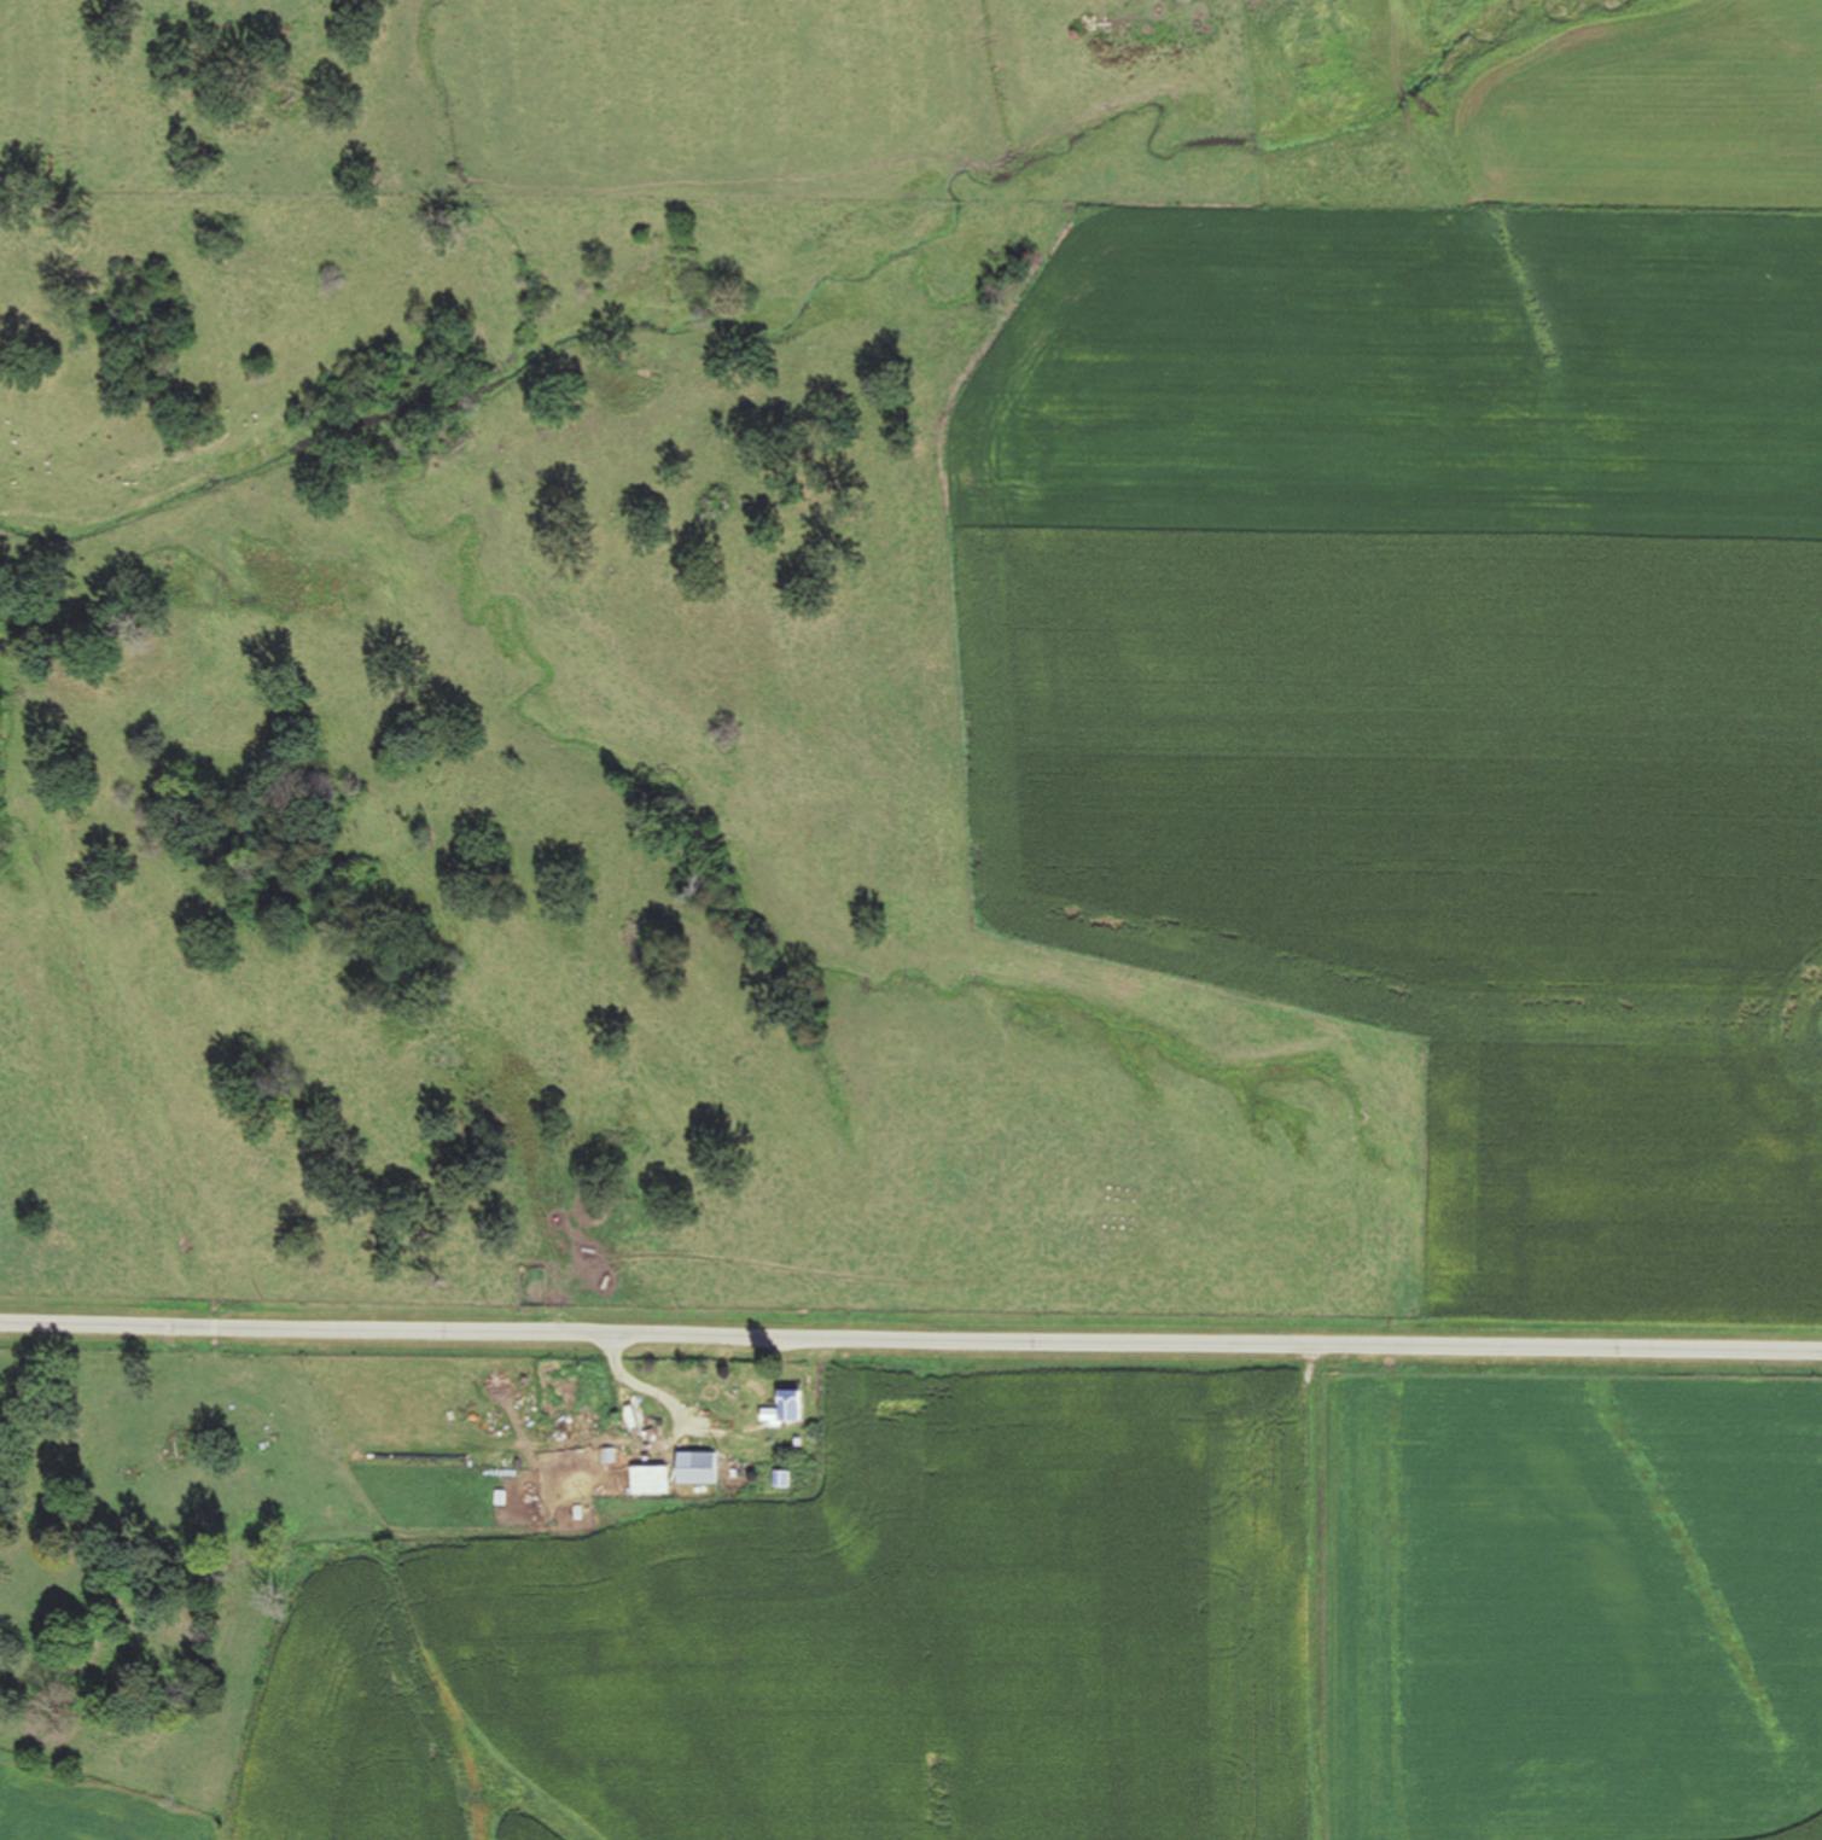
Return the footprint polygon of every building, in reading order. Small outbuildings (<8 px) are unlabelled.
[(802,1392),(770,1392),(770,1423),(802,1423),(802,1392)] [(716,1454),(672,1454),(672,1486),(716,1486),(716,1454)] [(666,1469),(627,1469),(627,1495),(666,1495),(666,1469)]
